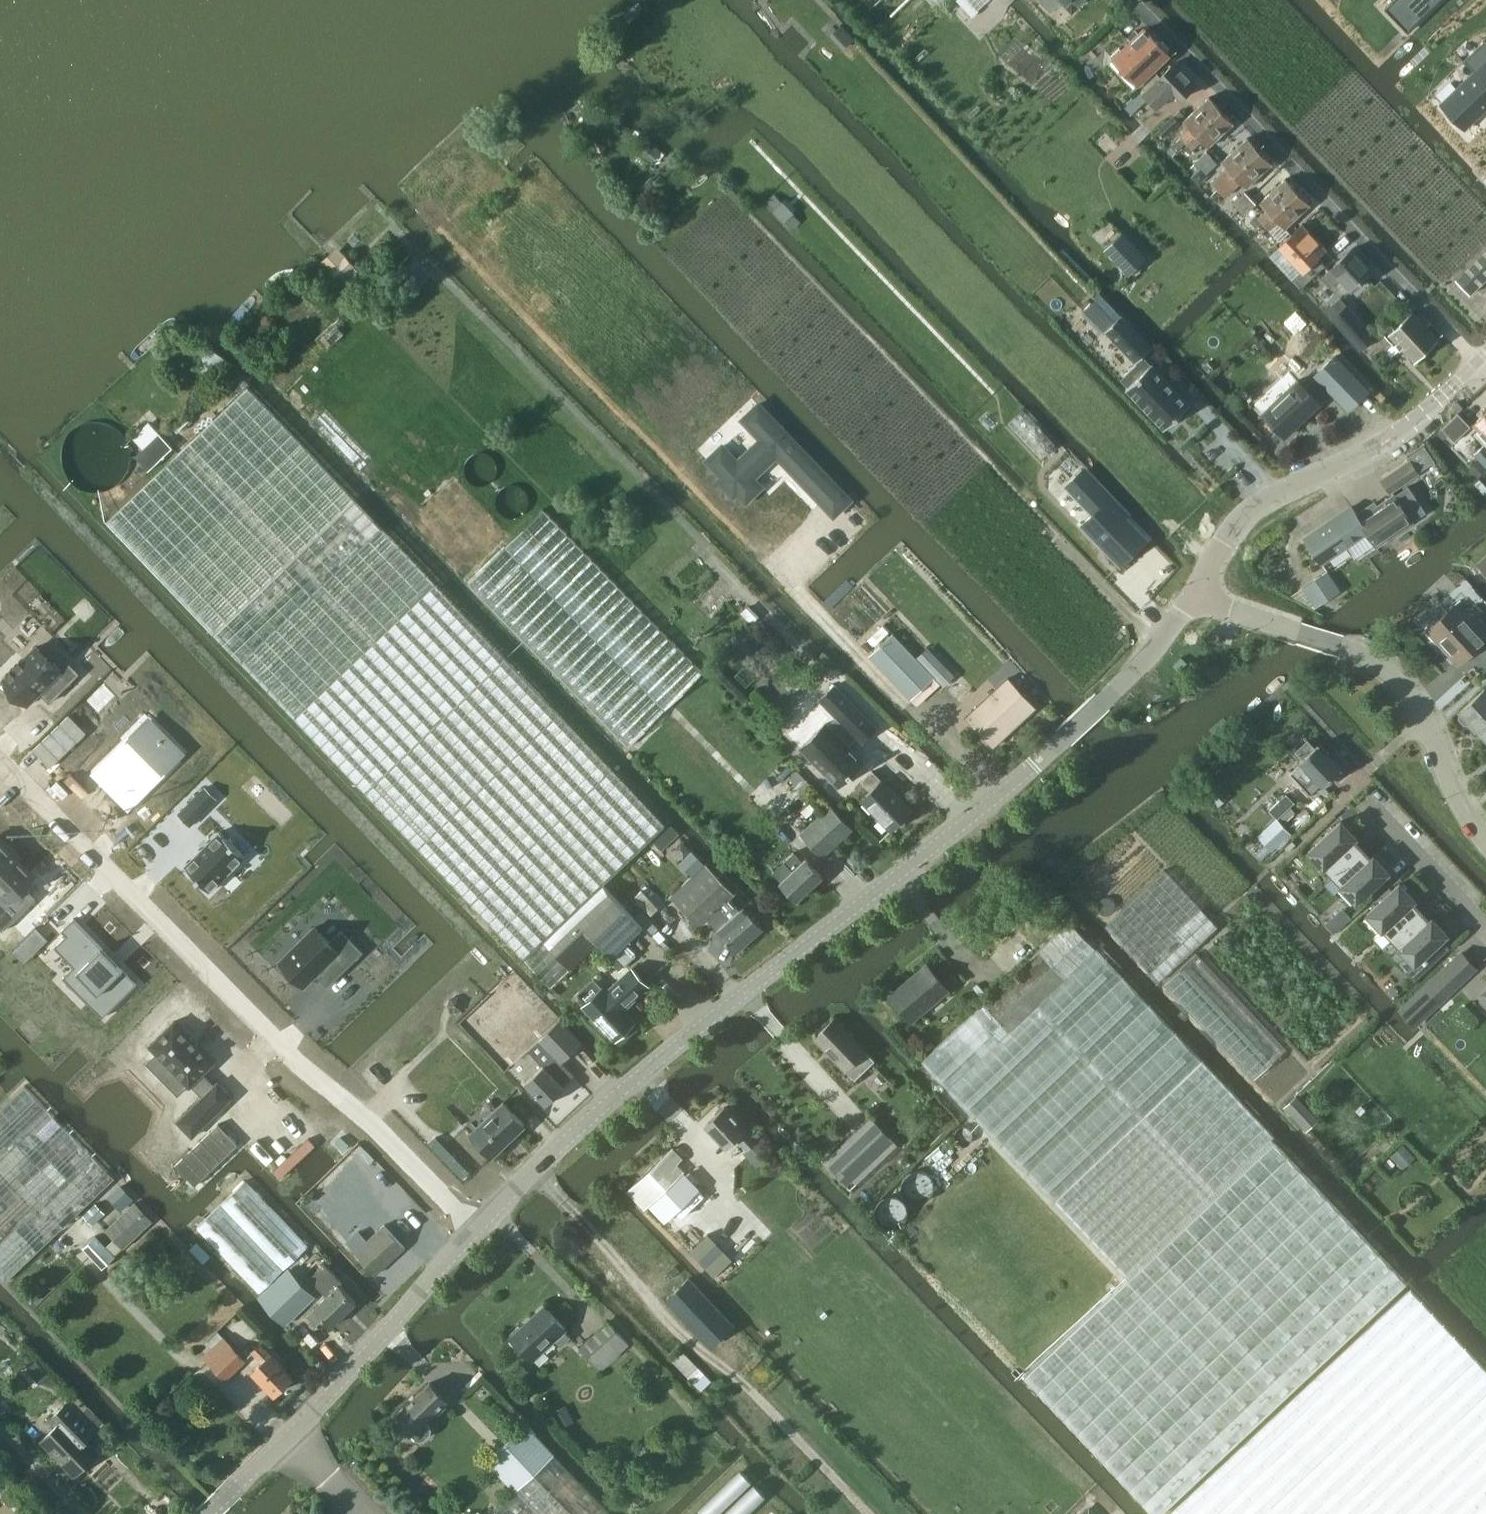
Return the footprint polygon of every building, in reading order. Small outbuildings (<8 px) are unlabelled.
[(1053,9),(1062,0),(1043,0),(1053,9)] [(1385,8),(1407,31),(1440,0),(1393,0),(1385,8)] [(1468,0),(1454,0),(1450,4),(1461,15),(1473,5),(1468,0)] [(1169,53),(1169,47),(1163,41),(1158,40),(1146,27),(1123,50),(1121,47),(1112,56),(1112,61),(1135,86),(1169,53)] [(1485,39),(1464,60),(1475,71),(1442,104),(1465,127),(1485,107),(1485,40),(1485,39)] [(1140,91),(1125,106),(1133,115),(1149,100),(1157,107),(1159,105),(1168,96),(1170,97),(1171,98),(1173,99),(1174,99),(1176,99),(1177,98),(1179,97),(1180,96),(1181,98),(1197,82),(1177,61),(1142,93),(1140,91)] [(1187,143),(1222,110),(1210,96),(1184,120),(1191,127),(1171,146),(1177,151),(1187,142),(1187,143)] [(1222,110),(1187,143),(1188,144),(1185,148),(1190,151),(1203,140),(1210,147),(1234,123),(1222,110)] [(1168,133),(1175,126),(1180,122),(1174,115),(1162,126),(1168,133)] [(1228,167),(1213,182),(1219,189),(1226,182),(1235,174),(1260,150),(1248,136),(1221,160),(1228,167)] [(651,164),(661,151),(648,140),(637,152),(651,164)] [(1207,150),(1195,161),(1196,162),(1201,168),(1213,157),(1207,150)] [(1226,182),(1219,189),(1225,195),(1240,180),(1247,188),(1273,163),(1260,150),(1235,174),(1226,182)] [(1213,157),(1201,168),(1205,173),(1206,174),(1218,162),(1213,157)] [(1264,223),(1298,190),(1286,177),(1260,201),(1268,209),(1260,217),(1257,215),(1251,221),(1257,227),(1263,222),(1264,223)] [(1298,190),(1264,223),(1271,230),(1279,221),(1285,228),(1311,204),(1298,190)] [(1239,208),(1251,197),(1245,191),(1234,202),(1239,208)] [(783,199),(775,192),(768,199),(776,207),(773,210),(785,220),(794,228),(802,220),(795,213),(799,209),(786,197),(783,199)] [(1251,197),(1239,208),(1245,214),(1257,203),(1251,197)] [(1279,246),(1270,254),(1293,278),(1294,277),(1302,286),(1326,264),(1319,256),(1327,248),(1304,222),(1279,246)] [(1122,231),(1104,249),(1129,275),(1147,257),(1122,231)] [(337,246),(319,263),(338,282),(355,264),(337,246)] [(1352,291),(1374,270),(1353,248),(1323,277),(1332,285),(1339,278),(1352,291)] [(1456,278),(1471,294),(1485,280),(1485,249),(1456,278)] [(1339,296),(1325,310),(1333,317),(1332,318),(1333,319),(1361,350),(1363,348),(1364,347),(1376,336),(1348,304),(1347,305),(1339,296)] [(1082,313),(1089,320),(1099,310),(1093,303),(1082,313)] [(1414,361),(1439,337),(1413,310),(1389,333),(1414,361)] [(1122,314),(1104,331),(1135,363),(1137,361),(1138,362),(1121,379),(1128,386),(1126,388),(1164,428),(1191,402),(1153,363),(1152,364),(1143,354),(1152,346),(1122,314)] [(1384,335),(1367,350),(1376,359),(1393,343),(1384,335)] [(1349,410),(1369,390),(1335,355),(1315,375),(1349,410)] [(1285,437),(1319,404),(1296,379),(1261,412),(1285,437)] [(552,985),(569,969),(598,941),(612,955),(643,926),(602,884),(665,824),(357,500),(248,387),(108,521),(243,661),(534,966),(533,967),(552,985)] [(1459,411),(1463,407),(1456,402),(1452,406),(1459,411)] [(754,477),(777,455),(834,515),(851,499),(759,403),(743,419),(762,439),(738,461),(723,445),(707,459),(723,476),(719,479),(734,495),(738,492),(747,501),(762,486),(754,477)] [(1043,454),(1058,441),(1026,405),(1011,419),(1043,454)] [(1473,424),(1478,429),(1473,434),(1484,445),(1473,453),(1478,459),(1485,451),(1485,411),(1473,424)] [(1455,440),(1471,425),(1459,413),(1439,434),(1443,439),(1448,433),(1455,440)] [(148,470),(158,460),(172,446),(158,432),(134,456),(148,470)] [(1478,459),(1485,467),(1485,451),(1478,459)] [(1391,492),(1419,474),(1411,460),(1382,480),(1391,492)] [(1086,466),(1084,467),(1063,486),(1091,514),(1081,523),(1121,565),(1147,539),(1126,518),(1131,513),(1086,466)] [(1395,495),(1360,518),(1368,531),(1367,531),(1376,544),(1412,520),(1395,495)] [(544,510),(467,583),(628,747),(703,672),(544,510)] [(1321,562),(1367,531),(1368,531),(1360,518),(1355,511),(1332,527),(1328,522),(1306,537),(1321,562)] [(1328,571),(1303,587),(1316,606),(1341,590),(1328,571)] [(1456,603),(1427,630),(1442,646),(1446,642),(1450,647),(1449,649),(1460,661),(1475,647),(1485,657),(1485,655),(1485,635),(1456,603)] [(893,633),(870,654),(912,698),(935,676),(893,633)] [(54,697),(80,672),(61,653),(53,661),(51,659),(49,656),(48,657),(37,645),(4,678),(11,686),(21,696),(28,703),(41,691),(43,692),(46,689),(54,697)] [(994,747),(1036,708),(1008,678),(967,717),(994,747)] [(827,722),(802,746),(839,785),(864,760),(848,744),(857,736),(862,741),(877,726),(836,684),(821,699),(837,716),(829,724),(827,722)] [(1459,717),(1465,723),(1469,723),(1471,721),(1479,730),(1485,724),(1485,687),(1461,710),(1462,712),(1460,714),(1459,717)] [(65,715),(30,750),(46,767),(82,732),(65,715)] [(124,740),(93,772),(111,790),(128,774),(147,792),(162,777),(154,770),(180,743),(158,721),(132,748),(124,740)] [(1301,761),(1290,772),(1309,792),(1321,782),(1323,784),(1342,768),(1318,744),(1315,747),(1308,739),(1295,750),(1303,759),(1301,761)] [(869,790),(860,798),(891,830),(913,810),(882,778),(881,779),(869,790)] [(1286,793),(1269,810),(1276,817),(1277,819),(1294,802),(1286,793)] [(191,824),(209,806),(198,795),(179,813),(191,824)] [(823,856),(852,830),(828,805),(799,832),(823,856)] [(1276,817),(1257,835),(1273,850),(1291,833),(1277,819),(1276,817)] [(671,820),(656,838),(666,847),(682,828),(671,820)] [(1333,876),(1363,848),(1354,839),(1356,836),(1341,820),(1309,850),(1333,876)] [(210,890),(245,855),(221,830),(186,865),(210,890)] [(37,875),(0,838),(0,921),(4,925),(38,891),(29,882),(37,875)] [(1372,857),(1366,851),(1363,848),(1333,876),(1357,901),(1389,871),(1374,855),(1372,857)] [(802,860),(794,852),(772,871),(781,879),(780,881),(797,899),(822,876),(805,858),(802,860)] [(739,909),(730,899),(735,894),(705,863),(671,895),(701,927),(709,919),(718,928),(716,930),(735,951),(763,928),(744,905),(739,909)] [(1165,869),(1107,925),(1161,981),(1219,925),(1165,869)] [(1392,938),(1422,910),(1413,901),(1415,899),(1400,883),(1368,913),(1392,938)] [(1430,919),(1424,912),(1422,910),(1392,938),(1416,964),(1448,933),(1433,917),(1430,919)] [(1343,924),(1334,914),(1326,922),(1335,932),(1343,924)] [(118,971),(103,955),(107,951),(74,917),(62,929),(67,934),(55,946),(79,970),(74,975),(95,996),(100,991),(114,1006),(138,982),(122,966),(118,971)] [(922,1060),(1128,1279),(1026,1375),(1157,1513),(1160,1513),(1408,1280),(1272,1137),(1274,1135),(1096,948),(1069,921),(1040,949),(984,1002),(922,1060)] [(328,985),(363,951),(342,930),(331,941),(316,926),(280,961),(305,986),(317,973),(319,975),(322,972),(331,980),(327,984),(328,985)] [(1398,1008),(1415,1027),(1479,967),(1461,949),(1398,1008)] [(1197,952),(1164,983),(1255,1080),(1287,1049),(1197,952)] [(950,990),(927,964),(914,976),(916,977),(905,987),(904,985),(892,996),(903,1009),(902,1010),(913,1022),(950,990)] [(650,986),(633,968),(607,990),(605,987),(603,988),(594,977),(576,992),(585,1002),(584,1005),(616,1039),(635,1021),(624,1008),(650,986)] [(855,1079),(875,1060),(866,1052),(867,1051),(837,1018),(815,1037),(846,1071),(847,1070),(855,1079)] [(203,1071),(215,1060),(174,1019),(149,1044),(157,1052),(148,1061),(160,1074),(170,1064),(190,1084),(192,1082),(203,1093),(178,1119),(194,1134),(233,1095),(217,1080),(214,1083),(203,1071)] [(529,1058),(521,1067),(532,1077),(525,1083),(547,1105),(565,1088),(560,1082),(570,1073),(586,1058),(577,1049),(558,1031),(551,1037),(547,1041),(543,1045),(537,1051),(533,1054),(529,1058)] [(115,1176),(26,1084),(0,1109),(0,1278),(4,1282),(115,1176)] [(1308,1127),(1320,1116),(1299,1093),(1287,1104),(1308,1127)] [(492,1155),(522,1126),(525,1123),(504,1100),(471,1131),(492,1155)] [(756,1140),(743,1126),(725,1107),(705,1124),(727,1148),(737,1139),(747,1148),(756,1140)] [(852,1191),(899,1146),(871,1115),(824,1160),(852,1191)] [(673,1148),(627,1190),(644,1208),(647,1205),(652,1211),(663,1200),(659,1196),(685,1171),(684,1170),(678,1163),(683,1158),(673,1148)] [(246,1181),(197,1227),(260,1292),(308,1246),(246,1181)] [(125,1213),(107,1230),(124,1248),(153,1220),(136,1202),(121,1186),(110,1196),(125,1213)] [(93,1225),(106,1213),(96,1202),(83,1215),(93,1225)] [(377,1274),(405,1247),(384,1224),(355,1251),(377,1274)] [(102,1268),(115,1255),(97,1235),(84,1247),(102,1268)] [(332,1325),(356,1302),(339,1284),(342,1281),(324,1263),(309,1277),(327,1295),(307,1315),(315,1325),(324,1318),(332,1325)] [(286,1324),(314,1297),(287,1268),(259,1296),(286,1324)] [(711,1345),(733,1324),(689,1278),(668,1298),(711,1345)] [(1409,1289),(1165,1513),(1485,1513),(1485,1372),(1409,1289)] [(562,1345),(571,1337),(566,1331),(567,1329),(545,1304),(510,1336),(532,1361),(557,1339),(562,1345)] [(581,1347),(602,1370),(629,1345),(608,1321),(581,1347)] [(224,1336),(218,1330),(207,1341),(213,1346),(204,1355),(226,1380),(247,1359),(224,1336)] [(270,1352),(260,1342),(252,1350),(262,1360),(252,1369),(274,1394),(294,1376),(270,1352)] [(704,1387),(714,1377),(687,1348),(676,1357),(704,1387)] [(395,1415),(412,1434),(412,1433),(417,1438),(420,1439),(425,1438),(430,1433),(432,1429),(430,1425),(426,1420),(448,1399),(431,1381),(395,1415)] [(75,1473),(98,1451),(87,1439),(97,1429),(69,1400),(50,1419),(57,1426),(42,1440),(75,1473)] [(559,1427),(573,1421),(565,1405),(551,1411),(559,1427)] [(524,1422),(486,1459),(515,1490),(490,1513),(613,1513),(524,1422)] [(701,1507),(708,1513),(748,1513),(771,1494),(746,1466),(701,1507)] [(13,1481),(0,1467),(0,1493),(13,1481)]
